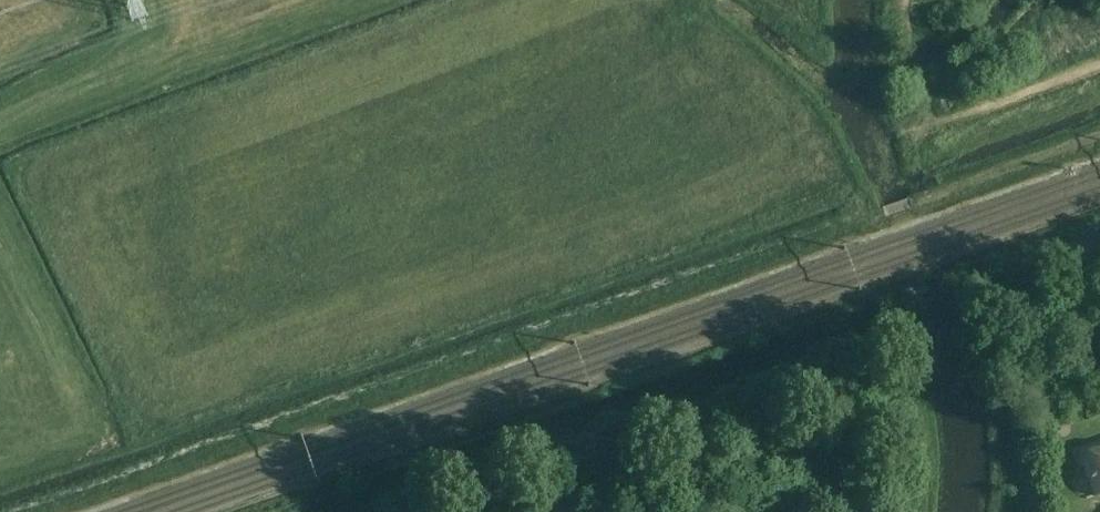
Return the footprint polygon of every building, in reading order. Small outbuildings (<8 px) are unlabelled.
[(1078,453),(1083,467),(1086,466),(1096,497),(1099,495),(1099,446),(1078,453)]
